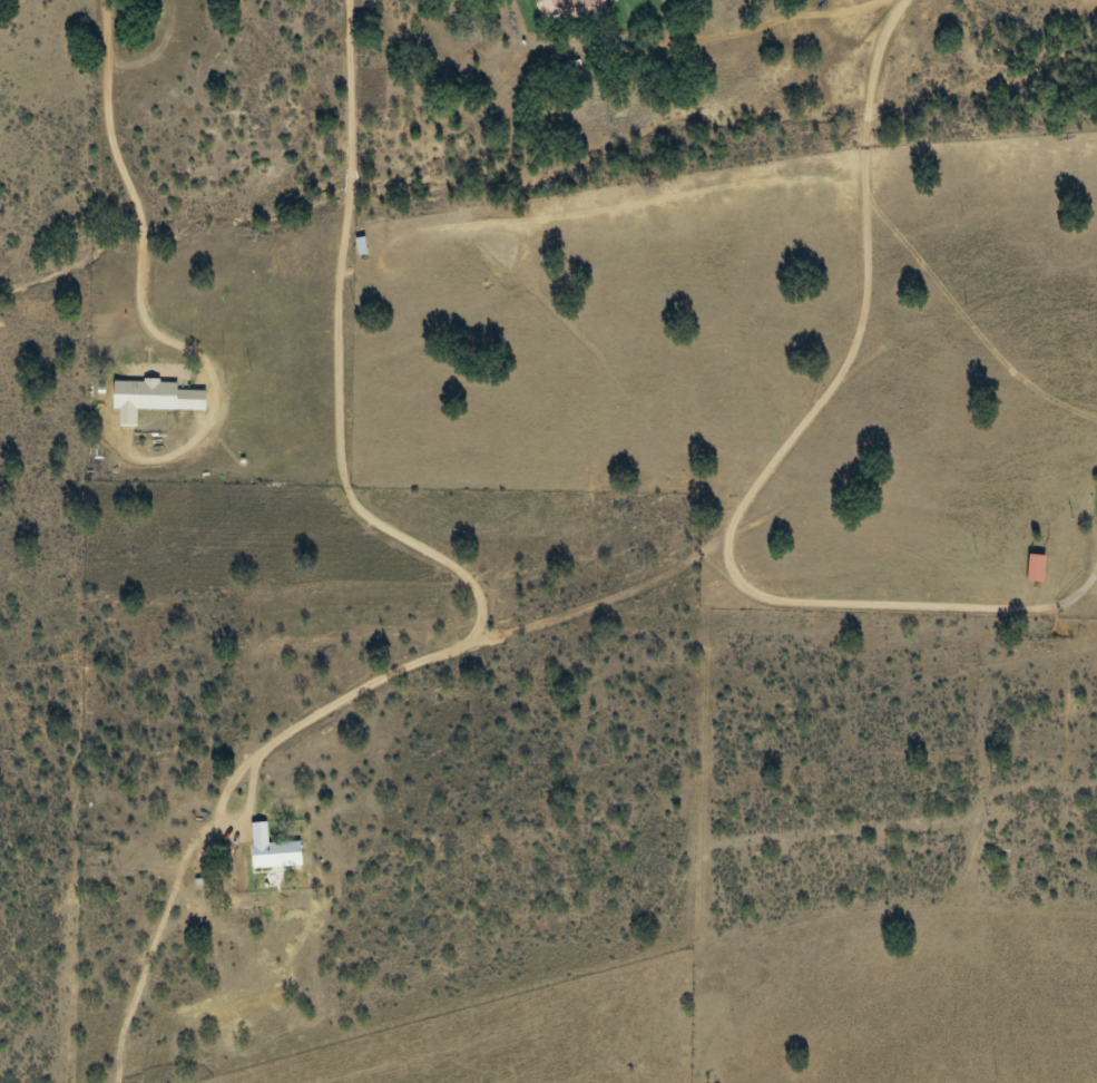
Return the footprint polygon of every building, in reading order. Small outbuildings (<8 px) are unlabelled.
[(536,11),(544,20),(606,19),(606,0),(536,0),(536,11)] [(357,238),(357,255),(366,255),(366,238),(357,238)] [(177,409),(178,382),(126,381),(126,408),(177,409)] [(1044,582),(1046,555),(1029,553),(1027,581),(1044,582)] [(251,822),(253,867),(302,865),(301,841),(271,842),(270,822),(251,822)]
